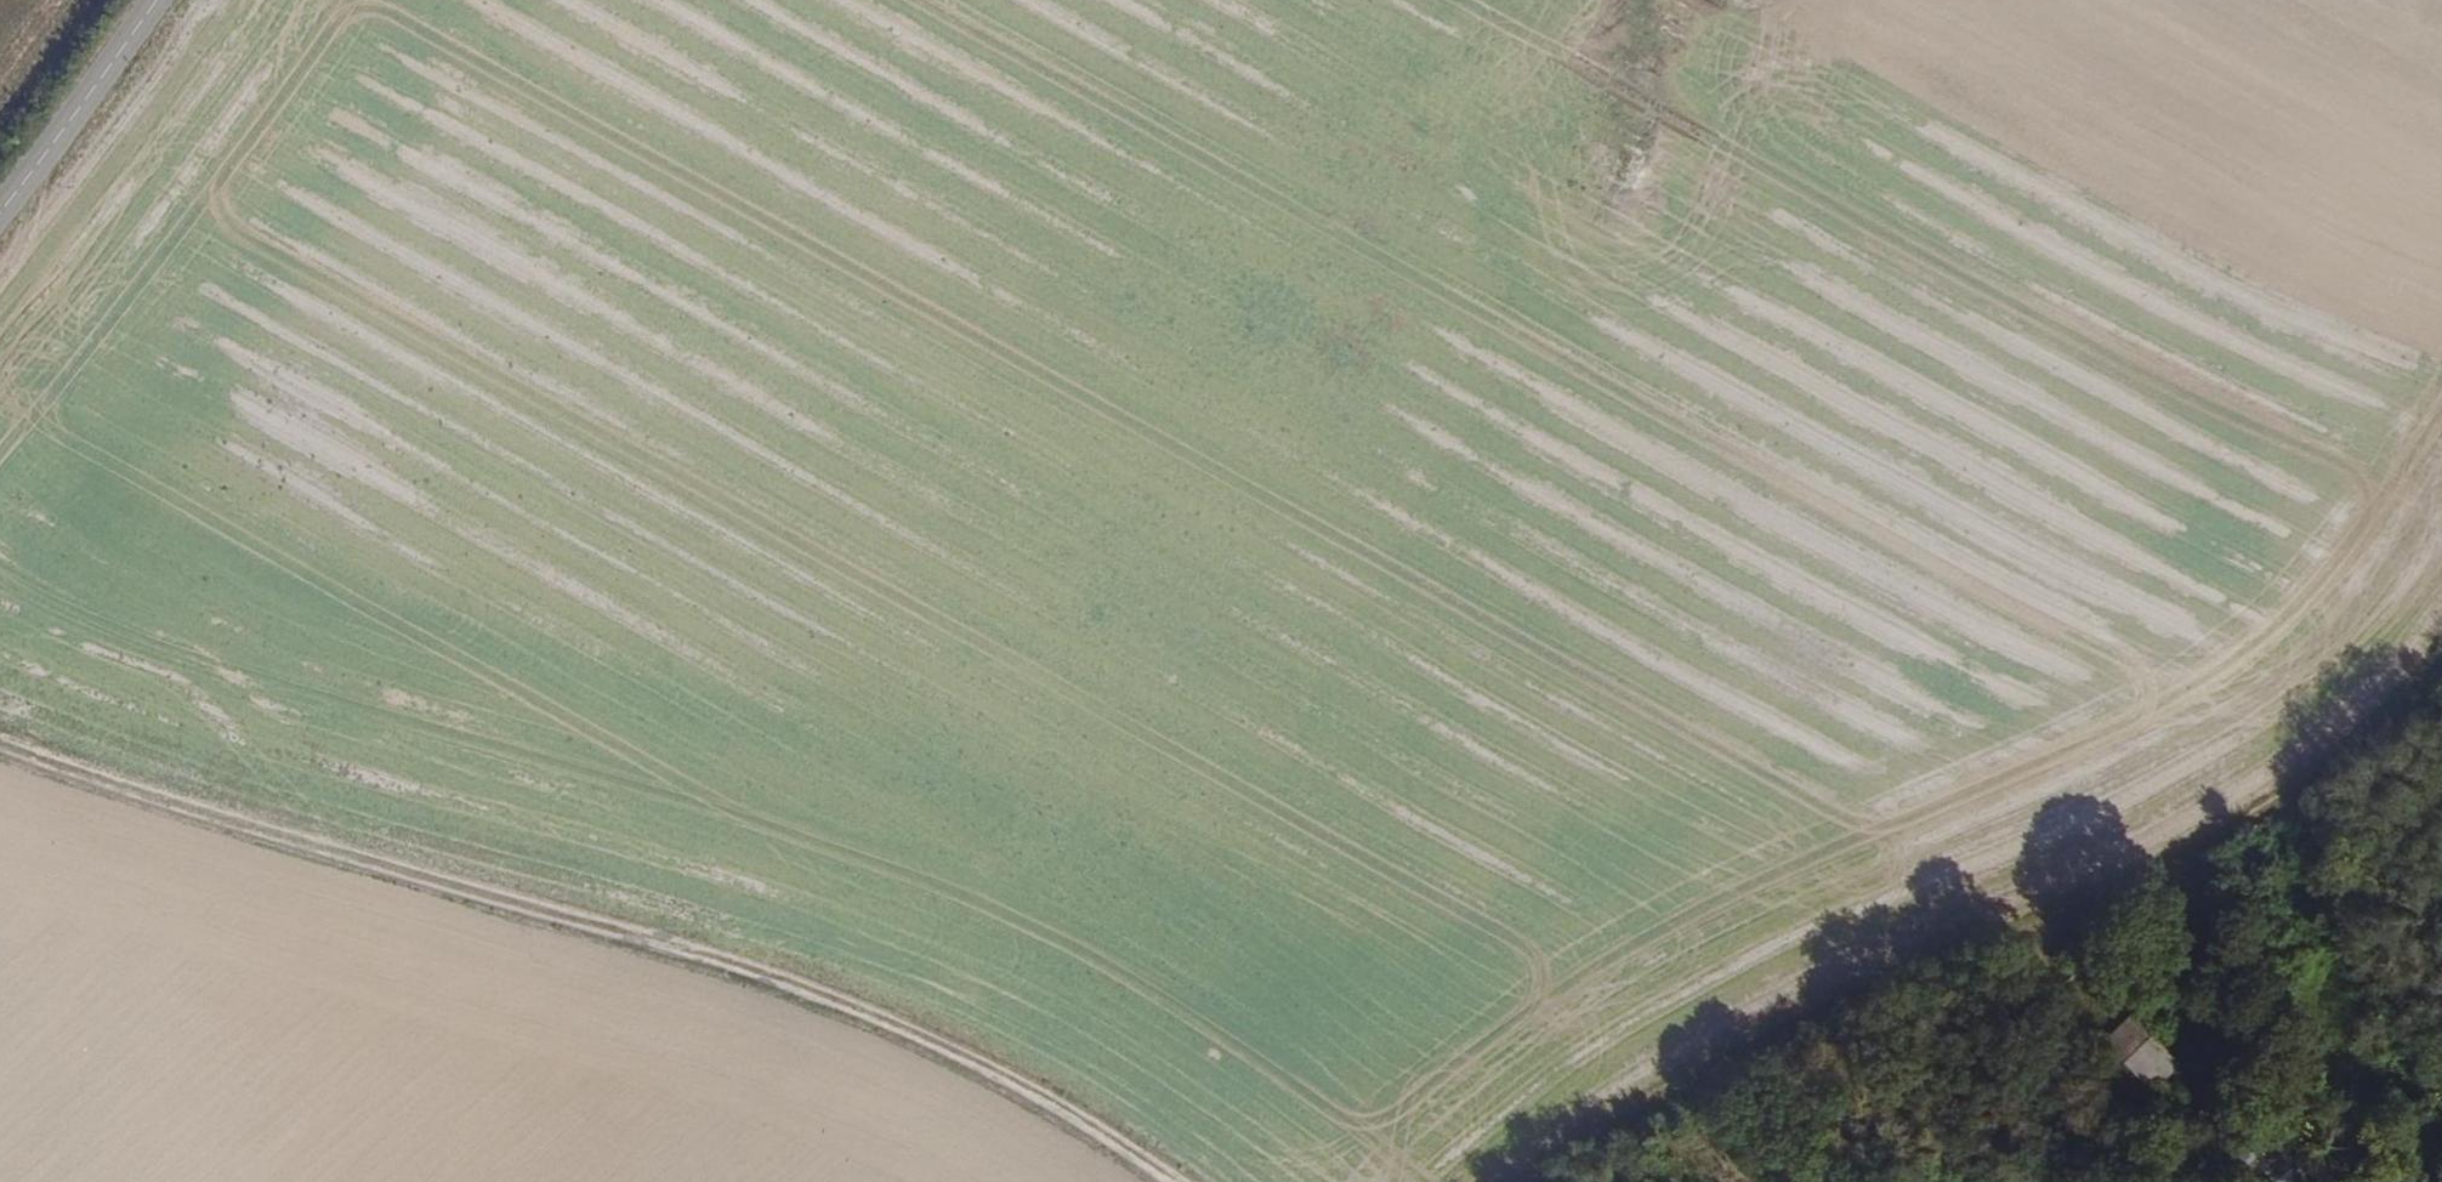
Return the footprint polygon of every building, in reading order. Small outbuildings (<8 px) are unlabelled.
[(2186,1062),(2156,1032),(2126,1062),(2156,1092),(2186,1062)] [(2286,1144),(2290,1139),(2268,1119),(2241,1147),(2263,1168),(2273,1157),(2286,1144)] [(2283,1166),(2296,1153),(2286,1144),(2273,1157),(2283,1166)]
